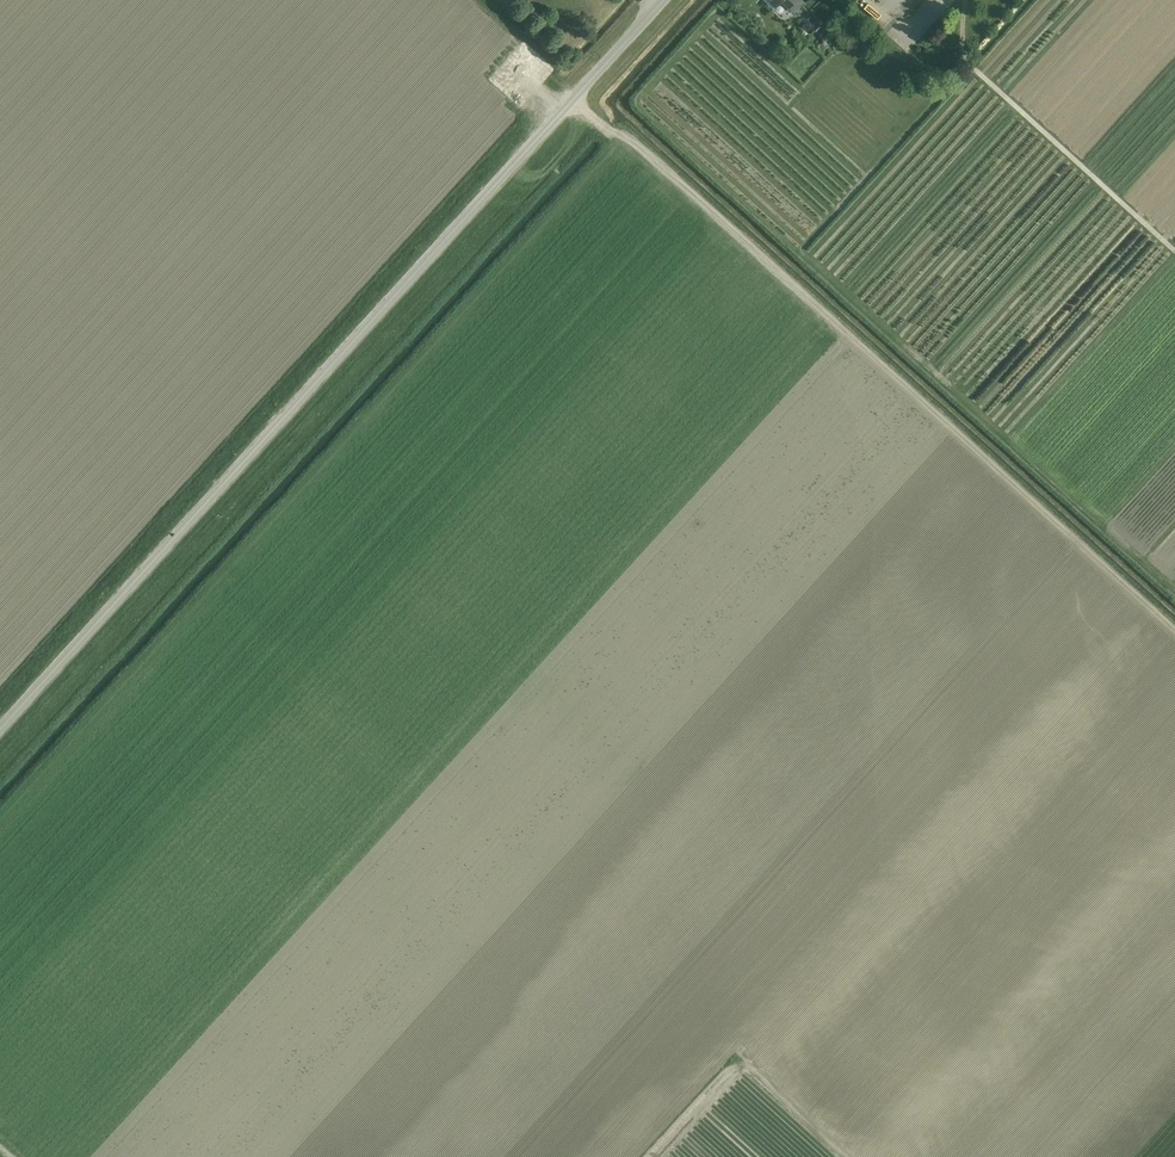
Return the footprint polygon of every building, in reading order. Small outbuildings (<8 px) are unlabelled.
[(776,8),(781,1),(789,8),(796,0),(767,0),(776,8)] [(808,8),(821,20),(828,11),(816,0),(815,0),(808,8)] [(123,579),(128,584),(141,571),(136,566),(123,579)]
